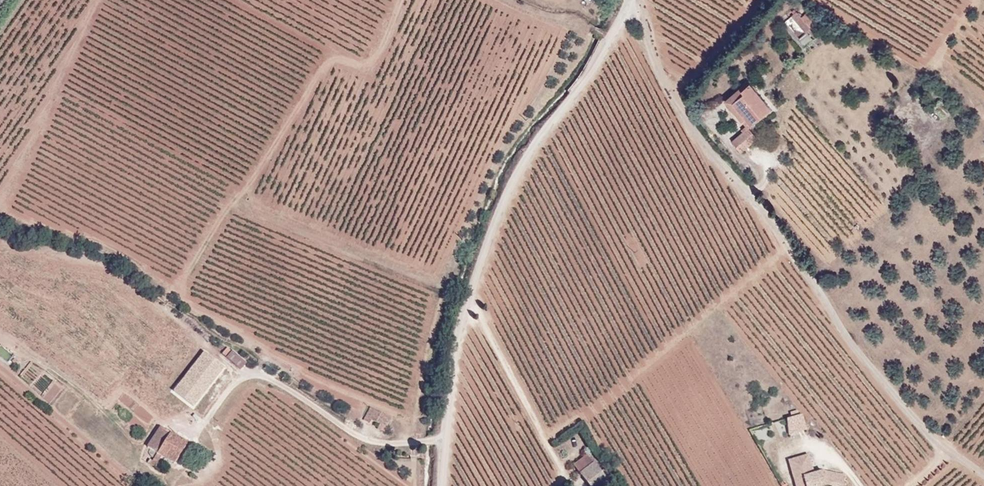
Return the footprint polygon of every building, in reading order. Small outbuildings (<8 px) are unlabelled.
[(786,16),(798,29),(806,38),(813,30),(807,25),(812,21),(807,15),(798,5),(786,16)] [(738,102),(760,120),(775,101),(751,81),(743,90),(746,92),(738,102)] [(754,124),(739,142),(751,152),(766,134),(754,124)] [(240,370),(247,362),(233,349),(231,350),(228,346),(221,353),(240,370)] [(173,392),(194,409),(227,371),(206,353),(173,392)] [(802,408),(786,413),(792,431),(807,426),(802,408)] [(387,421),(368,410),(362,422),(367,425),(369,421),(378,426),(375,431),(380,434),(387,421)] [(147,451),(155,455),(168,434),(161,430),(147,451)] [(168,434),(155,455),(159,458),(163,460),(171,449),(180,456),(186,446),(168,434)] [(173,466),(180,456),(171,449),(163,460),(173,466)] [(782,457),(791,485),(797,485),(800,485),(801,485),(805,485),(810,484),(821,480),(826,481),(825,485),(837,485),(839,471),(817,467),(807,470),(801,451),(782,457)] [(153,466),(159,458),(155,455),(149,463),(153,466)] [(606,481),(585,455),(571,465),(586,485),(599,485),(606,481)]
